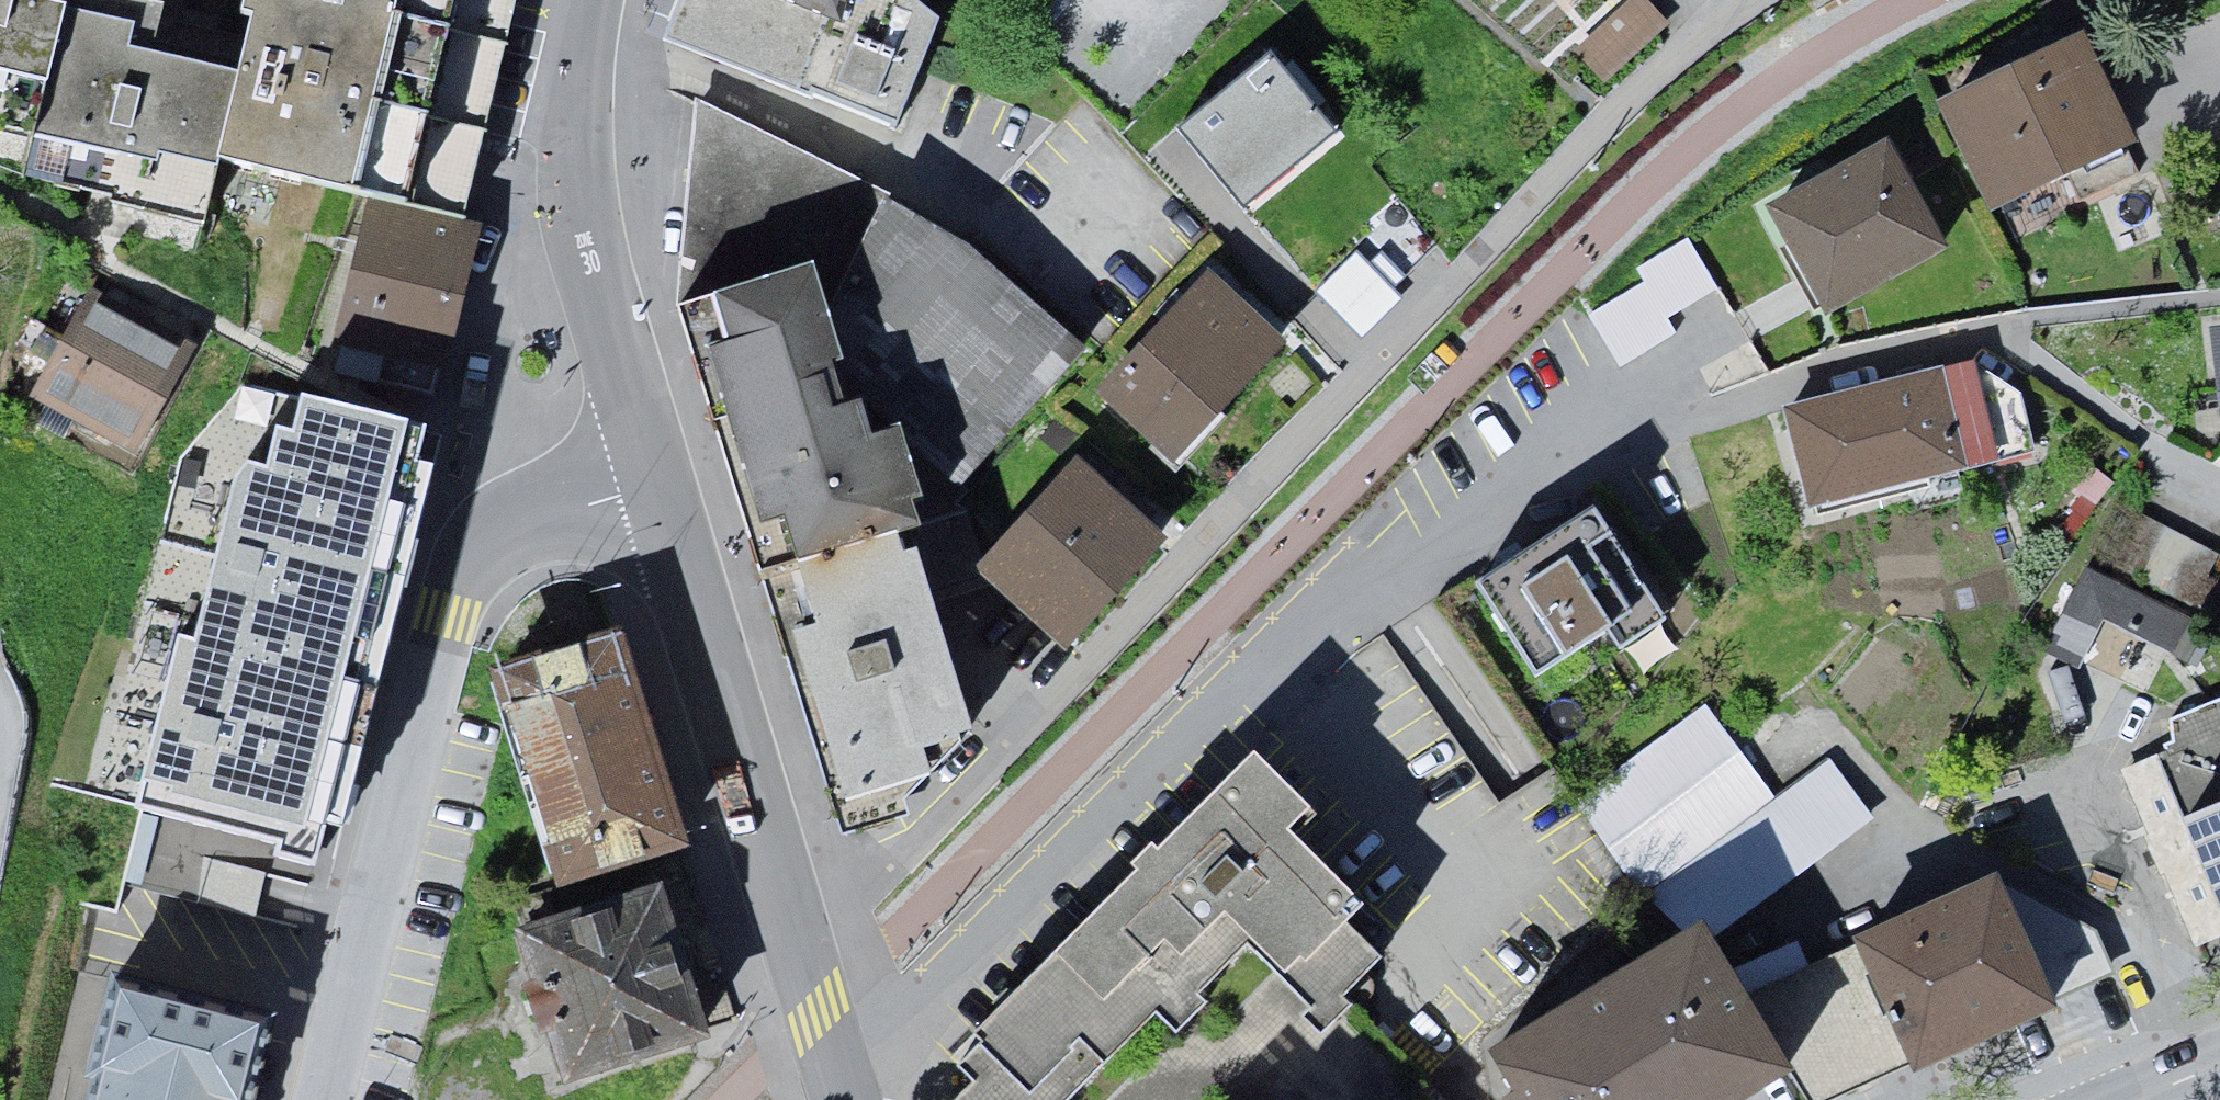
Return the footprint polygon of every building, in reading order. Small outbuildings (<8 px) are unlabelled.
[(216,176),(243,30),(107,0),(0,0),(0,126),(216,176)] [(523,0),(250,0),(243,30),(216,176),(360,219),(468,243),(523,0)] [(662,38),(809,97),(813,87),(899,123),(941,17),(919,0),(673,0),(662,38)] [(1571,51),(1603,86),(1670,23),(1650,0),(1626,0),(1571,51)] [(1951,118),(1998,217),(2135,152),(2088,54),(1951,118)] [(1268,56),(1177,130),(1244,211),(1335,137),(1268,56)] [(982,453),(1088,331),(980,239),(702,91),(698,256),(809,258),(822,243),(857,346),(982,453)] [(1773,211),(1829,320),(1946,260),(1889,151),(1773,211)] [(2023,236),(2072,221),(2064,195),(2015,210),(2023,236)] [(332,342),(440,366),(468,243),(360,219),(332,342)] [(1643,281),(1587,315),(1608,351),(1619,369),(1677,334),(1668,318),(1718,288),(1688,237),(1636,268),(1643,281)] [(809,258),(686,299),(848,786),(988,740),(857,346),(822,243),(809,258)] [(1357,252),(1316,294),(1359,336),(1400,294),(1357,252)] [(1096,393),(1171,469),(1286,355),(1211,279),(1096,393)] [(137,432),(183,333),(78,285),(32,384),(137,432)] [(2219,418),(2219,329),(2211,329),(2219,418)] [(1789,414),(1812,521),(1966,488),(1943,381),(1789,414)] [(227,471),(130,816),(327,869),(443,439),(298,392),(227,471)] [(980,572),(1068,652),(1167,544),(1079,464),(980,572)] [(1473,581),(1536,678),(1608,632),(1619,650),(1668,618),(1593,503),(1473,581)] [(2089,669),(2115,620),(2177,653),(2195,619),(2096,567),(2052,649),(2089,669)] [(488,666),(556,887),(681,852),(619,628),(488,666)] [(1774,800),(1704,706),(1575,800),(1644,895),(1774,800)] [(2139,772),(2215,951),(2219,949),(2219,714),(2175,733),(2139,772)] [(1774,800),(1644,895),(1687,937),(1701,929),(1709,942),(1873,821),(1829,760),(1774,800)] [(931,1099),(1107,1099),(1236,970),(1309,1042),(1395,955),(1367,928),(1292,855),(1314,832),(1254,774),(931,1099)] [(1743,997),(1792,1078),(1804,1099),(1839,1099),(2115,976),(2095,934),(1999,879),(1743,997)] [(513,934),(557,1083),(705,1040),(661,891),(513,934)] [(1490,1057),(1514,1096),(1507,1099),(1757,1099),(1792,1078),(1743,997),(1709,942),(1701,929),(1687,937),(1490,1057)] [(271,1012),(108,975),(74,1099),(252,1099),(271,1012)]
